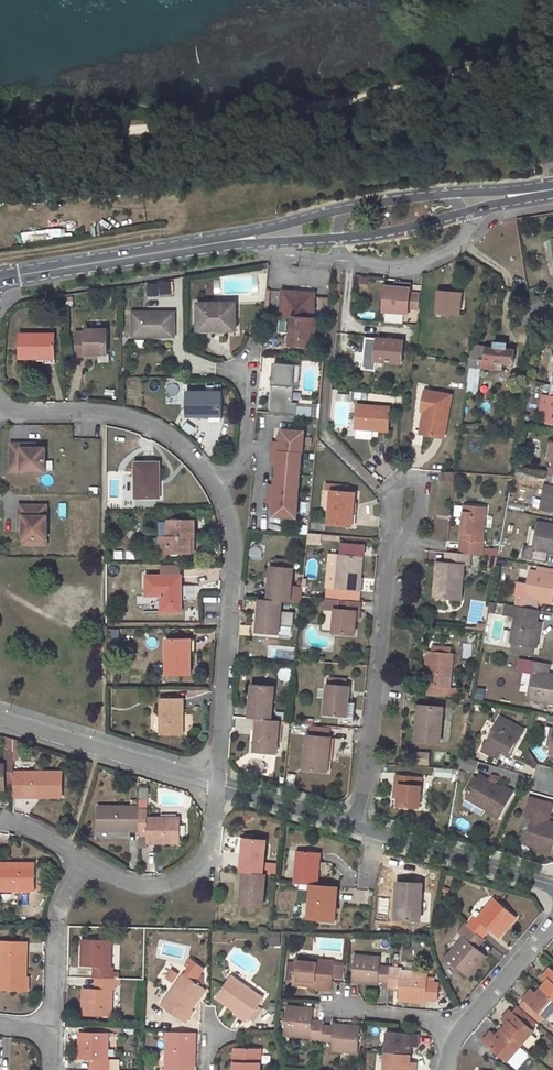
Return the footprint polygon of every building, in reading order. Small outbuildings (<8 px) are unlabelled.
[(53,218),(53,227),(63,227),(63,218),(53,218)] [(148,282),(149,296),(172,295),(172,281),(148,282)] [(395,287),(386,287),(384,311),(408,313),(409,308),(410,293),(411,284),(399,283),(399,287),(395,287)] [(439,290),(436,313),(460,315),(462,292),(439,290)] [(282,291),(279,332),(291,333),(290,344),(313,346),(316,319),(313,319),(315,298),(301,297),(302,292),(282,291)] [(410,293),(409,308),(419,309),(420,294),(410,293)] [(535,296),(530,324),(540,325),(545,302),(535,296)] [(236,303),(198,303),(199,330),(235,330),(236,303)] [(174,312),(133,312),(133,336),(174,336),(174,312)] [(107,331),(86,331),(86,334),(77,334),(77,355),(107,356),(107,331)] [(55,334),(20,334),(19,357),(55,357),(55,334)] [(366,337),(363,369),(376,370),(377,361),(401,363),(404,341),(366,337)] [(473,347),(466,393),(475,395),(479,367),(493,369),(494,361),(512,363),(514,351),(505,350),(506,344),(494,343),(494,349),(473,347)] [(271,380),(272,357),(263,356),(261,379),(271,380)] [(272,368),(270,395),(293,397),(296,370),(272,368)] [(506,384),(507,375),(498,374),(497,383),(506,384)] [(544,422),(552,423),(552,375),(544,422)] [(426,390),(422,410),(427,412),(423,433),(444,437),(451,395),(426,390)] [(187,392),(186,415),(221,416),(222,393),(187,392)] [(358,405),(355,428),(389,430),(391,407),(358,405)] [(302,518),(308,429),(283,427),(282,441),(272,440),(271,459),(279,460),(277,484),(269,483),(268,503),(276,503),(275,516),(302,518)] [(44,472),(45,448),(35,448),(30,448),(30,444),(11,444),(11,472),(44,472)] [(155,498),(155,480),(158,481),(159,463),(135,463),(134,499),(155,498)] [(442,472),(442,481),(453,481),(454,472),(442,472)] [(551,484),(546,484),(541,510),(552,512),(552,474),(551,484)] [(349,493),(340,492),(341,485),(326,484),(325,490),(332,491),(329,523),(352,525),(355,493),(349,493)] [(464,505),(460,553),(470,554),(482,555),(486,507),(464,505)] [(47,540),(47,506),(19,506),(19,525),(24,525),(23,531),(24,540),(47,540)] [(171,537),(159,537),(159,548),(163,548),(163,554),(189,554),(189,538),(192,538),(193,521),(171,521),(171,537)] [(534,545),(526,543),(523,558),(546,562),(549,550),(552,551),(552,524),(539,522),(534,545)] [(309,533),(309,544),(322,545),(322,534),(309,533)] [(437,562),(436,580),(443,581),(442,598),(461,600),(464,565),(469,565),(470,554),(460,553),(447,552),(445,563),(437,562)] [(341,589),(339,600),(360,601),(360,590),(357,590),(358,578),(360,578),(362,557),(338,555),(335,588),(341,589)] [(270,584),(268,600),(282,601),(290,602),(293,568),(275,566),(273,584),(270,584)] [(541,622),(536,621),(540,599),(552,602),(552,574),(530,570),(523,607),(510,605),(508,615),(516,617),(511,643),(514,643),(534,647),(536,633),(539,634),(541,622)] [(181,576),(146,576),(146,596),(161,596),(161,611),(181,612),(181,576)] [(436,580),(434,597),(442,598),(443,581),(436,580)] [(339,600),(324,598),(323,607),(336,609),(338,609),(339,600)] [(260,599),(259,615),(261,615),(260,632),(278,634),(282,601),(268,600),(260,599)] [(360,601),(339,600),(338,609),(336,609),(333,633),(354,634),(355,620),(356,611),(359,612),(360,601)] [(190,639),(166,639),(165,675),(189,674),(190,639)] [(513,650),(532,655),(534,647),(514,643),(513,650)] [(458,688),(450,687),(453,654),(451,654),(432,653),(431,653),(430,665),(427,664),(426,684),(428,685),(427,695),(457,697),(458,688)] [(548,675),(550,664),(536,661),(529,698),(552,703),(552,675),(548,675)] [(330,678),(329,684),(345,686),(346,679),(330,678)] [(251,701),(249,718),(258,718),(271,720),(274,686),(256,684),(254,702),(251,701)] [(326,684),(324,714),(348,716),(349,703),(350,686),(345,686),(329,684),(326,684)] [(476,687),(475,699),(484,700),(485,688),(476,687)] [(161,700),(160,734),(182,734),(182,699),(161,700)] [(354,723),(356,703),(349,703),(348,716),(354,723)] [(417,720),(416,740),(440,743),(443,707),(421,705),(420,720),(417,720)] [(499,717),(481,751),(494,758),(500,748),(511,755),(524,731),(499,717)] [(259,735),(257,752),(276,754),(280,721),(271,720),(258,718),(256,734),(259,735)] [(307,735),(304,769),(327,771),(331,737),(307,735)] [(416,765),(431,765),(431,751),(416,751),(416,765)] [(463,758),(461,769),(477,772),(479,761),(463,758)] [(0,765),(0,789),(5,789),(5,784),(14,784),(13,773),(13,760),(5,759),(5,765),(0,765)] [(436,777),(453,778),(453,768),(436,768),(436,777)] [(62,772),(13,773),(14,784),(13,797),(62,797),(62,772)] [(396,775),(394,795),(398,795),(397,806),(419,808),(422,778),(396,775)] [(478,777),(465,798),(500,817),(514,791),(501,784),(500,787),(492,782),(490,784),(478,777)] [(524,844),(552,852),(552,847),(552,824),(546,822),(552,802),(531,796),(525,816),(532,818),(524,844)] [(138,830),(138,810),(138,807),(97,807),(97,831),(138,830)] [(138,810),(138,830),(139,835),(146,835),(147,843),(180,843),(180,818),(147,818),(146,810),(138,810)] [(243,855),(241,872),(244,872),(263,873),(264,863),(266,840),(247,838),(245,856),(243,855)] [(298,852),(295,883),(311,885),(317,885),(320,854),(298,852)] [(0,863),(0,890),(35,891),(34,864),(0,863)] [(271,864),(264,863),(263,873),(266,874),(270,874),(271,864)] [(245,888),(243,906),(263,907),(266,874),(263,873),(244,872),(243,888),(245,888)] [(403,904),(402,919),(420,920),(422,884),(398,882),(396,904),(403,904)] [(311,885),(308,918),(334,920),(336,899),(334,899),(334,886),(317,885),(311,885)] [(343,887),(340,901),(367,905),(369,892),(343,887)] [(475,916),(468,925),(470,926),(480,935),(487,927),(491,930),(499,937),(516,916),(495,898),(477,918),(475,916)] [(478,948),(474,945),(482,936),(480,935),(470,926),(462,935),(464,937),(447,957),(468,976),(486,955),(478,948)] [(487,927),(480,935),(482,936),(484,938),(491,930),(487,927)] [(270,946),(281,946),(281,932),(270,932),(270,946)] [(482,936),(474,945),(478,948),(486,940),(484,938),(482,936)] [(115,978),(112,978),(113,966),(110,966),(111,939),(82,939),(82,966),(92,966),(98,966),(97,977),(100,977),(100,989),(95,989),(83,988),(83,1015),(111,1016),(112,990),(115,990),(115,978)] [(28,991),(29,977),(26,977),(27,967),(23,967),(24,952),(27,952),(27,941),(0,940),(0,951),(0,990),(28,991)] [(437,999),(439,983),(428,982),(428,972),(402,970),(402,968),(380,965),(381,957),(355,955),(352,978),(367,979),(367,983),(379,983),(379,980),(389,981),(401,982),(400,988),(399,999),(426,1001),(426,998),(437,999)] [(295,957),(293,981),(307,983),(307,985),(317,986),(317,989),(331,990),(334,961),(295,957)] [(172,987),(180,973),(173,968),(164,982),(172,987)] [(542,977),(547,982),(537,993),(532,989),(524,999),(525,1000),(544,1017),(547,1020),(552,1013),(552,970),(550,968),(542,977)] [(184,973),(161,1005),(185,1022),(193,1011),(191,1009),(197,1001),(195,999),(204,988),(184,973)] [(236,1011),(234,1013),(246,1022),(263,997),(231,975),(217,995),(229,1003),(227,1005),(236,1011)] [(204,988),(195,999),(197,1001),(206,989),(204,988)] [(217,995),(215,997),(227,1005),(229,1003),(217,995)] [(540,1022),(544,1017),(525,1000),(521,1005),(540,1022)] [(332,1041),(331,1050),(358,1052),(360,1029),(346,1028),(346,1025),(334,1024),(333,1027),(323,1026),(312,1025),(313,1019),(314,1008),(287,1006),(284,1034),(311,1037),(311,1040),(332,1041)] [(492,1031),(484,1040),(508,1061),(518,1069),(530,1054),(521,1046),(535,1030),(533,1028),(537,1023),(517,1006),(513,1011),(511,1009),(502,1019),(507,1024),(497,1035),(492,1031)] [(409,1062),(410,1046),(418,1047),(419,1033),(387,1031),(384,1069),(416,1069),(416,1063),(409,1062)] [(119,1060),(107,1060),(108,1033),(80,1032),(79,1059),(90,1059),(96,1059),(96,1069),(118,1069),(119,1060)] [(178,1068),(183,1069),(194,1069),(195,1043),(167,1041),(166,1067),(163,1067),(163,1069),(178,1069),(178,1068)] [(260,1049),(237,1048),(237,1062),(234,1062),(233,1069),(260,1069),(260,1049)] [(535,1064),(530,1059),(521,1069),(530,1069),(535,1064)]
